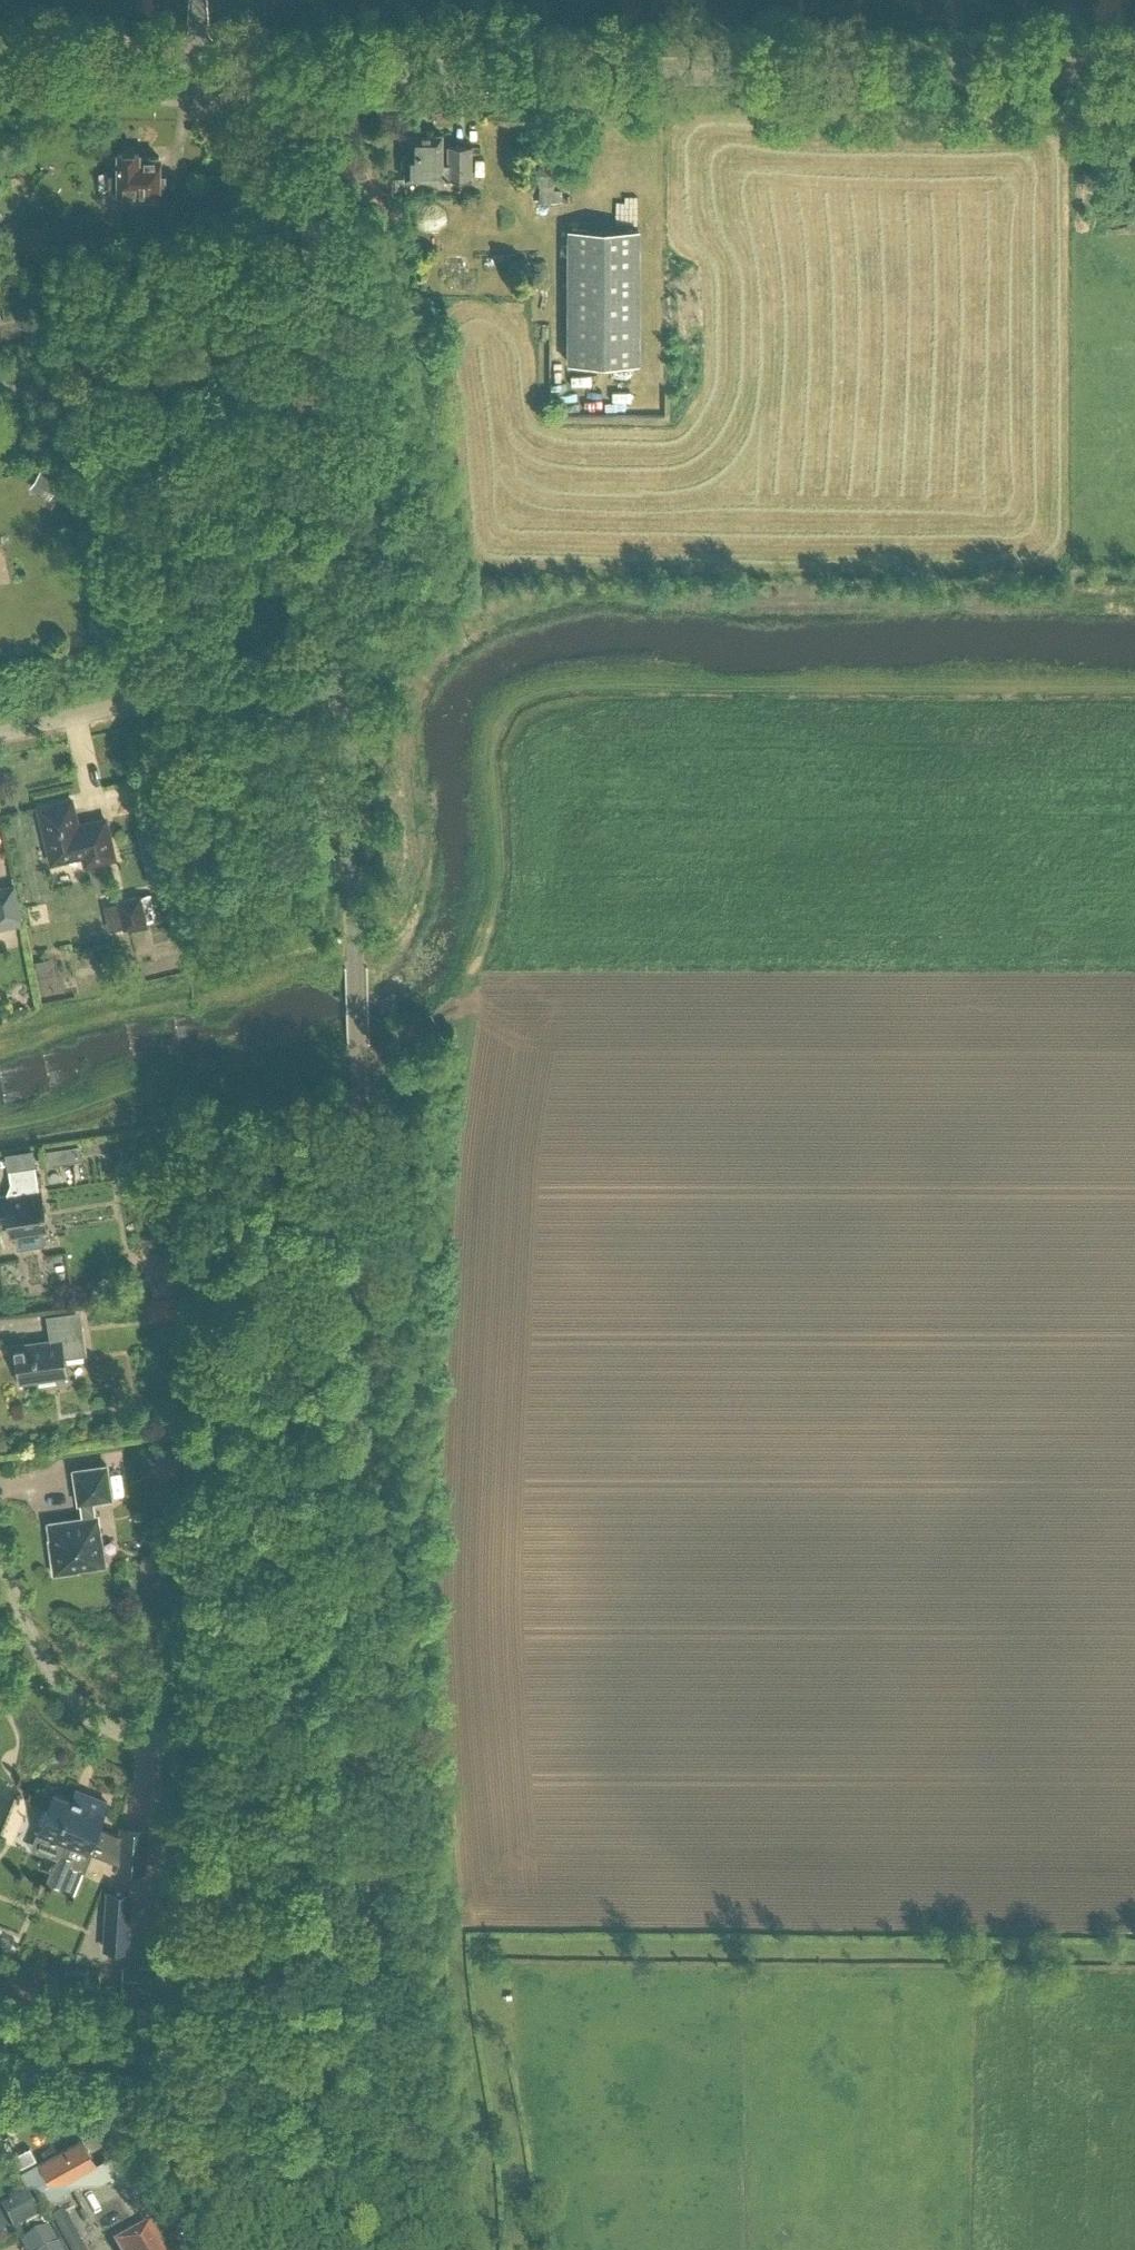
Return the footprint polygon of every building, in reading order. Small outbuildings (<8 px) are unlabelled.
[(405,151),(405,177),(472,178),(472,144),(448,143),(448,163),(441,163),(442,133),(410,132),(410,151),(405,151)] [(110,191),(131,191),(131,198),(159,198),(159,155),(139,155),(139,150),(118,150),(118,173),(110,173),(110,191)] [(538,166),(539,203),(562,202),(561,188),(554,189),(554,165),(538,166)] [(128,211),(128,229),(174,229),(174,210),(158,210),(158,211),(128,211)] [(569,227),(569,362),(638,362),(638,227),(569,227)] [(40,470),(30,487),(49,498),(59,481),(40,470)] [(71,798),(39,805),(52,861),(83,853),(85,863),(114,856),(105,817),(77,824),(71,798)] [(23,919),(16,884),(0,887),(0,923),(23,919)] [(109,904),(115,930),(158,920),(152,894),(109,904)] [(80,1142),(47,1146),(50,1161),(82,1156),(80,1142)] [(35,1163),(9,1167),(13,1193),(0,1195),(0,1221),(9,1220),(11,1234),(15,1233),(17,1247),(44,1242),(42,1229),(46,1229),(40,1189),(39,1189),(35,1163)] [(49,1328),(51,1342),(15,1347),(21,1385),(68,1378),(64,1356),(87,1353),(83,1323),(49,1328)] [(107,1463),(74,1468),(79,1501),(81,1501),(83,1517),(49,1521),(51,1538),(54,1537),(55,1548),(51,1549),(54,1573),(78,1569),(78,1567),(105,1563),(97,1514),(95,1515),(93,1499),(112,1496),(107,1463)] [(44,1807),(38,1823),(41,1825),(38,1831),(88,1851),(88,1850),(120,1862),(120,1869),(145,1871),(147,1827),(122,1826),(122,1834),(98,1824),(108,1801),(88,1793),(84,1804),(54,1792),(47,1808),(44,1807)] [(106,1890),(103,1949),(129,1951),(133,1891),(106,1890)] [(122,1964),(121,1987),(158,1989),(159,1966),(122,1964)] [(66,1966),(66,1976),(88,1978),(89,1968),(66,1966)] [(46,2159),(60,2185),(103,2161),(88,2135),(46,2159)] [(19,2228),(38,2217),(27,2196),(7,2207),(19,2228)] [(119,2249),(120,2249),(198,2249),(192,2239),(196,2237),(184,2214),(150,2233),(149,2232),(119,2249)] [(50,2226),(20,2241),(25,2249),(62,2249),(50,2226)]
